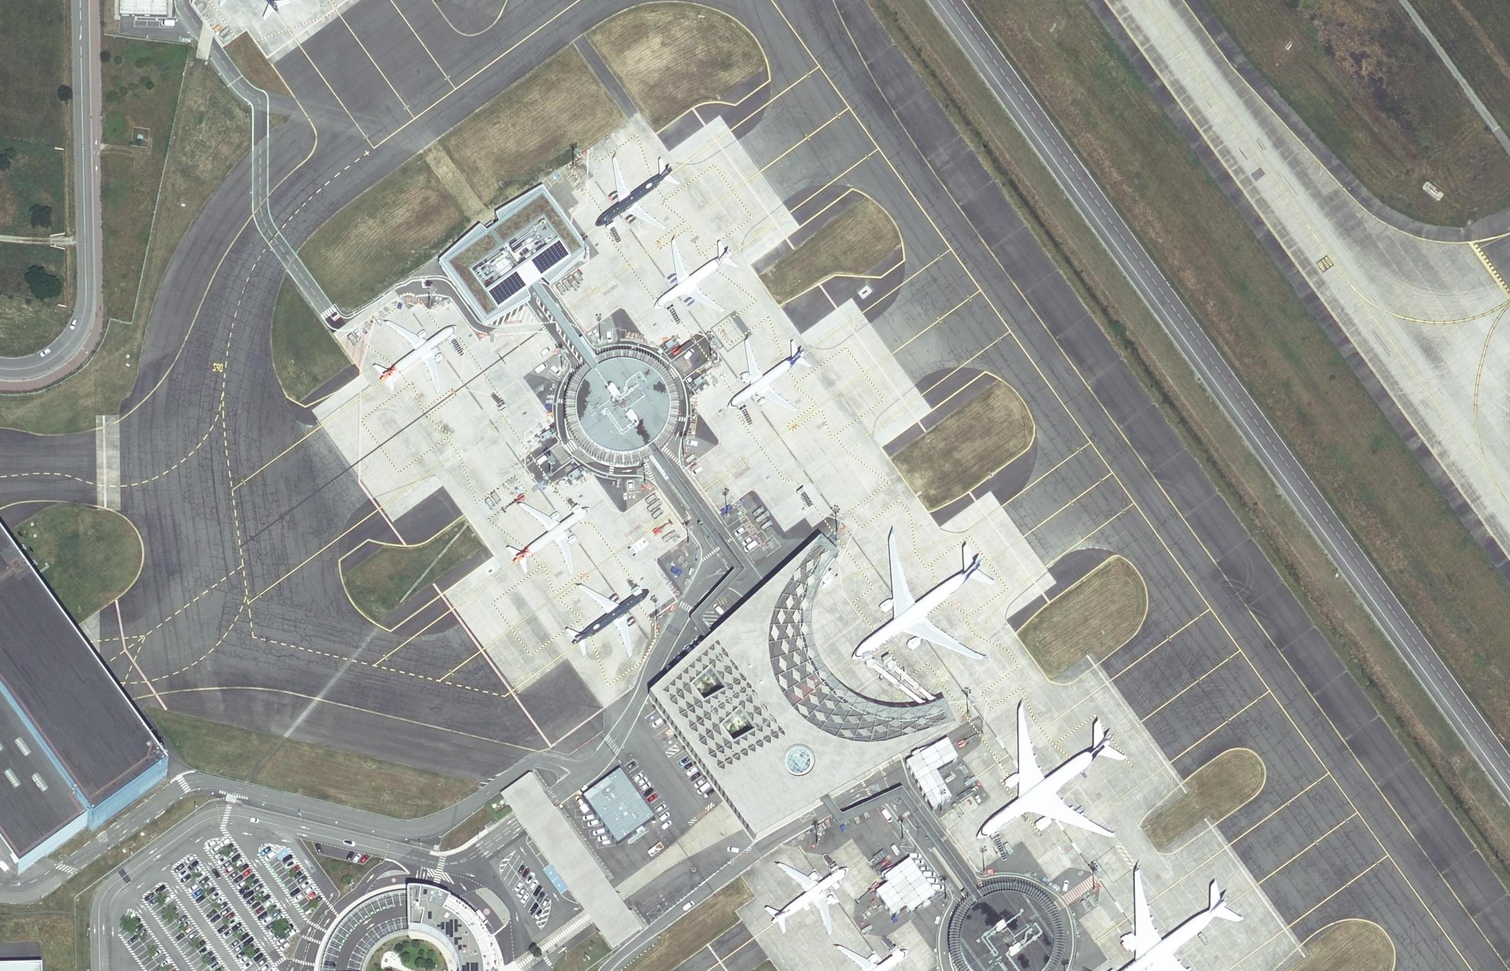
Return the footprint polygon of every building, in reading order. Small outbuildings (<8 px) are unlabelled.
[(120,17),(173,19),(173,0),(121,0),(120,17)] [(576,367),(571,373),(567,379),(564,385),(562,392),(561,399),(561,406),(561,413),(563,420),(565,427),(568,434),(577,445),(582,449),(588,453),(594,456),(601,459),(608,460),(615,461),(622,461),(629,460),(635,458),(642,455),(648,452),(653,448),(658,443),(663,438),(666,432),(669,425),(671,419),(673,412),(673,405),(673,398),(671,391),(669,385),(666,378),(663,373),(658,367),(653,362),(647,358),(641,355),(635,352),(628,350),(621,349),(614,349),(607,350),(600,352),(593,354),(587,358),(581,362),(576,367)] [(730,569),(684,616),(699,639),(704,634),(693,617),(739,570),(722,546),(653,448),(648,452),(730,569)] [(699,639),(638,694),(743,837),(815,800),(822,796),(946,726),(935,703),(929,705),(915,710),(903,712),(892,713),(881,712),(870,710),(859,707),(848,702),(838,695),(830,688),(822,679),(815,670),(809,660),(805,649),(802,638),(801,627),(801,615),(803,604),(805,593),(810,582),(815,572),(825,560),(830,556),(811,538),(704,634),(699,639)] [(162,774),(91,675),(89,672),(0,549),(0,841),(23,874),(87,826),(90,829),(162,774)] [(896,787),(834,814),(822,796),(815,800),(833,823),(893,797),(966,896),(972,891),(896,787)] [(1055,918),(1052,912),(1049,906),(1044,901),(1039,896),(1034,891),(1027,888),(1021,885),(1014,883),(1007,882),(1000,882),(993,883),(986,885),(980,887),(973,891),(972,891),(966,896),(963,899),(958,905),(954,911),(951,917),(949,924),(947,931),(947,938),(947,945),(948,952),(950,958),(953,965),(957,970),(1048,970),(1052,966),(1055,960),(1057,953),(1058,946),(1059,939),(1059,932),(1057,925),(1055,918)] [(410,934),(424,936),(437,941),(448,949),(456,960),(460,970),(499,970),(499,964),(490,942),(476,922),(457,907),(434,898),(410,895),(410,934)]
